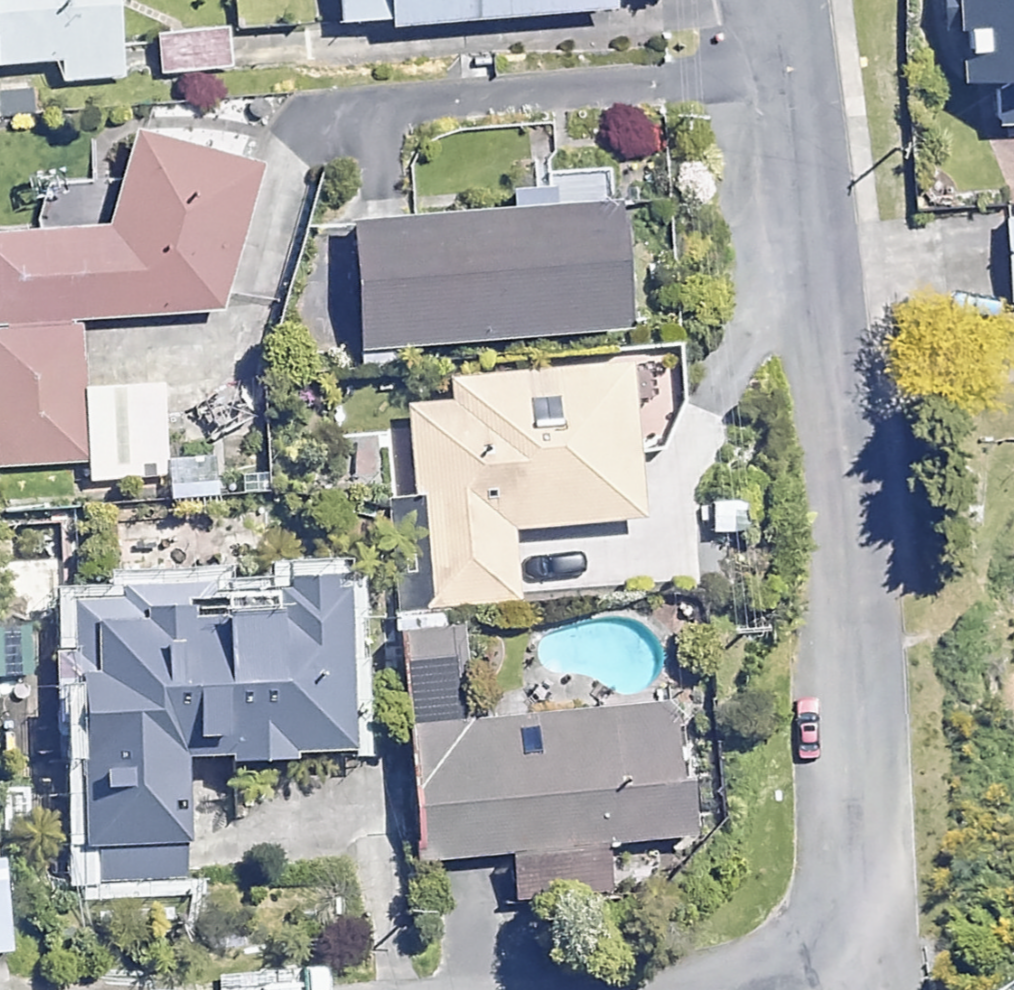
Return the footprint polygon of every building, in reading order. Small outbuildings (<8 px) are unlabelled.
[(114,0),(0,0),(0,60),(61,54),(63,78),(121,72),(114,0)] [(341,22),(601,0),(339,0),(341,22)] [(1013,121),(1013,0),(949,0),(954,69),(1007,64),(1012,121),(1013,121)] [(230,30),(163,33),(164,69),(231,67),(230,30)] [(131,128),(111,216),(0,226),(0,468),(88,460),(90,481),(170,474),(172,498),(215,495),(211,455),(166,459),(159,383),(85,389),(79,317),(222,304),(256,157),(131,128)] [(623,327),(613,197),(347,217),(357,347),(623,327)] [(1002,217),(1006,299),(1013,299),(1013,217),(1002,217)] [(636,453),(668,450),(691,400),(688,358),(451,376),(452,401),(407,404),(414,495),(429,493),(437,606),(521,600),(516,528),(641,518),(636,453)] [(342,581),(72,597),(89,890),(194,883),(186,760),(351,750),(342,581)] [(0,628),(0,680),(35,677),(30,625),(0,628)] [(467,718),(458,627),(397,633),(419,859),(508,851),(513,901),(622,890),(617,841),(681,834),(675,773),(666,773),(659,700),(467,718)]
